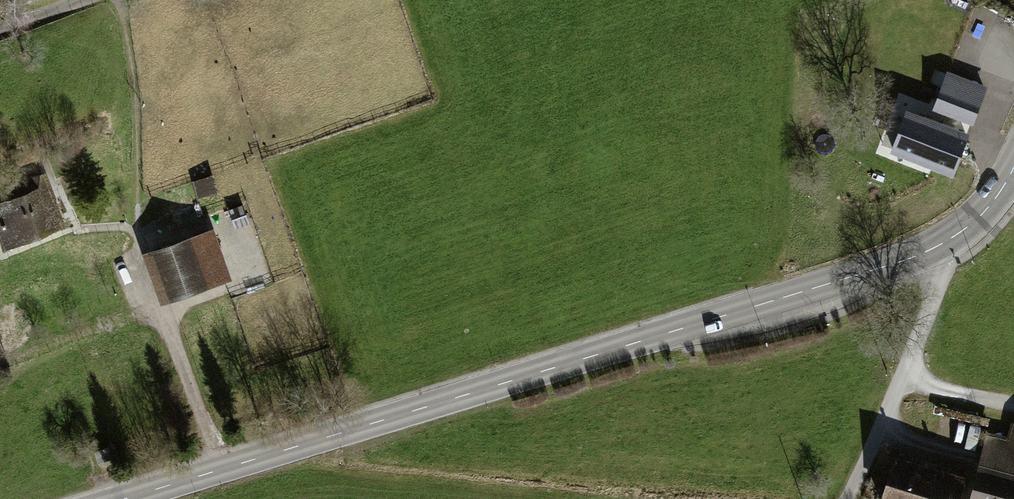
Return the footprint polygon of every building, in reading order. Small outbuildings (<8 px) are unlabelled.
[(968,84),(956,116),(991,128),(1002,96),(968,84)] [(933,123),(921,155),(979,177),(991,146),(933,123)] [(209,176),(188,182),(193,199),(214,193),(209,176)] [(0,201),(0,256),(67,230),(48,182),(0,201)] [(240,205),(225,211),(230,223),(245,218),(240,205)] [(215,234),(146,256),(165,307),(233,284),(215,234)] [(279,265),(268,269),(271,279),(282,276),(279,265)] [(966,498),(1013,498),(1013,421),(1007,419),(1003,434),(985,429),(966,498)] [(879,498),(959,498),(967,472),(894,450),(879,498)]
